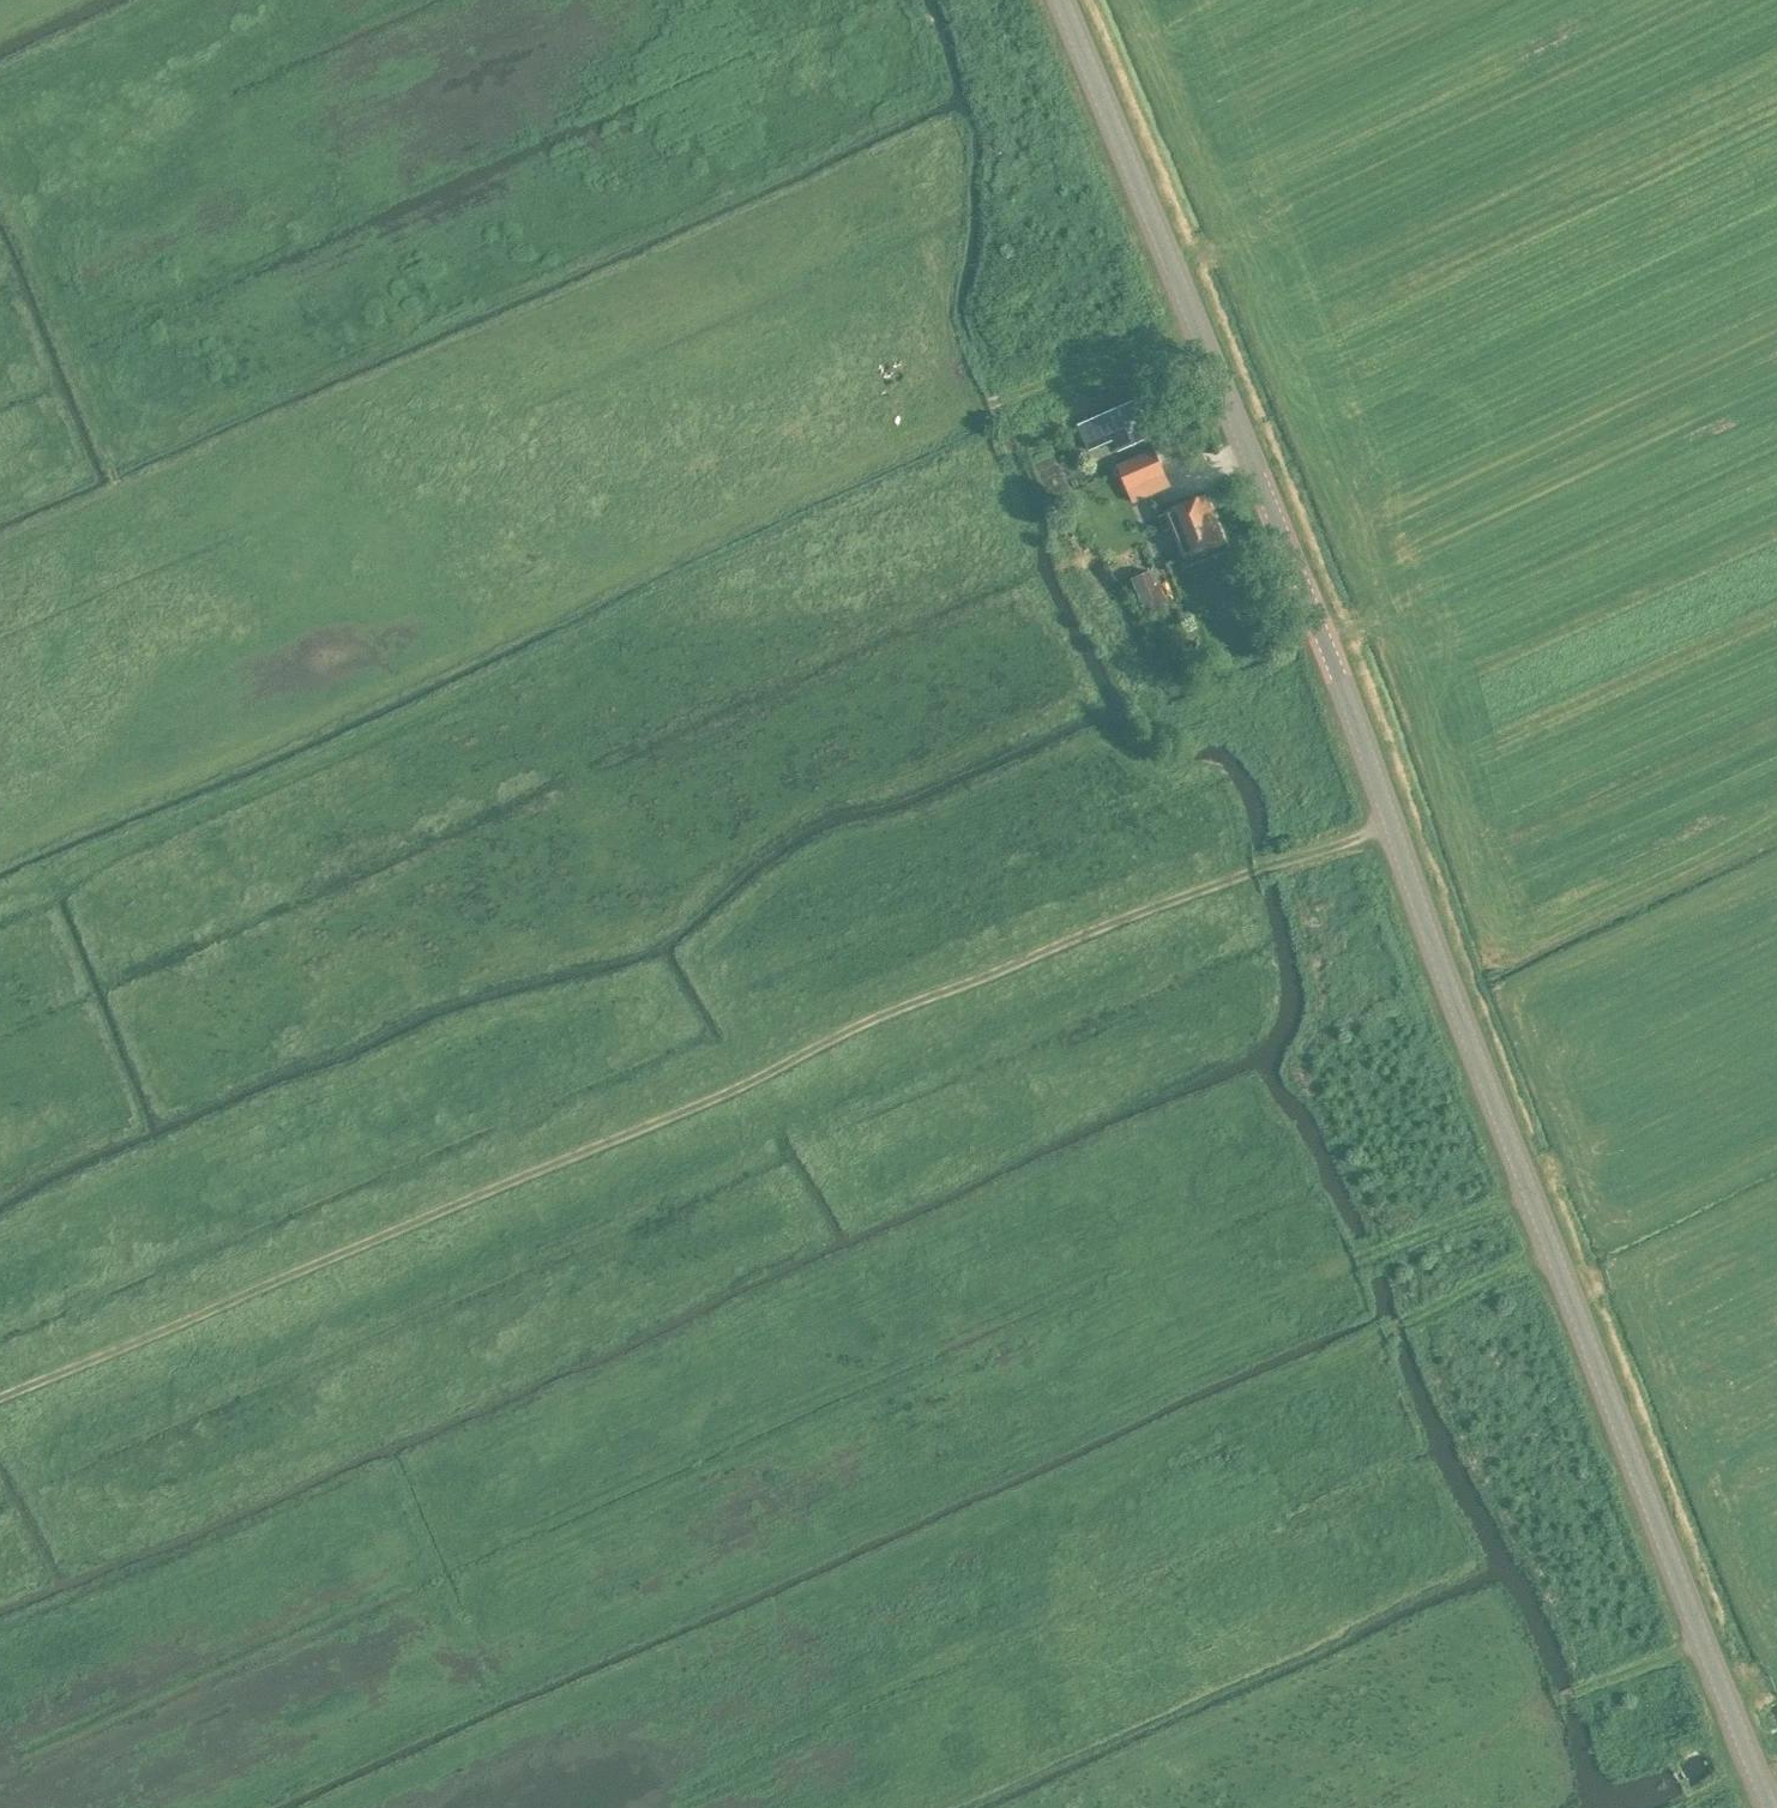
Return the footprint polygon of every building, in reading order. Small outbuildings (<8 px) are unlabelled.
[(1133,400),(1070,427),(1080,451),(1112,438),(1117,448),(1148,436),(1133,400)] [(1168,482),(1159,459),(1123,474),(1132,497),(1168,482)] [(1223,539),(1205,492),(1163,507),(1181,555),(1223,539)] [(1150,570),(1131,577),(1145,613),(1167,605),(1160,586),(1162,585),(1161,584),(1156,581),(1155,582),(1150,570)]
